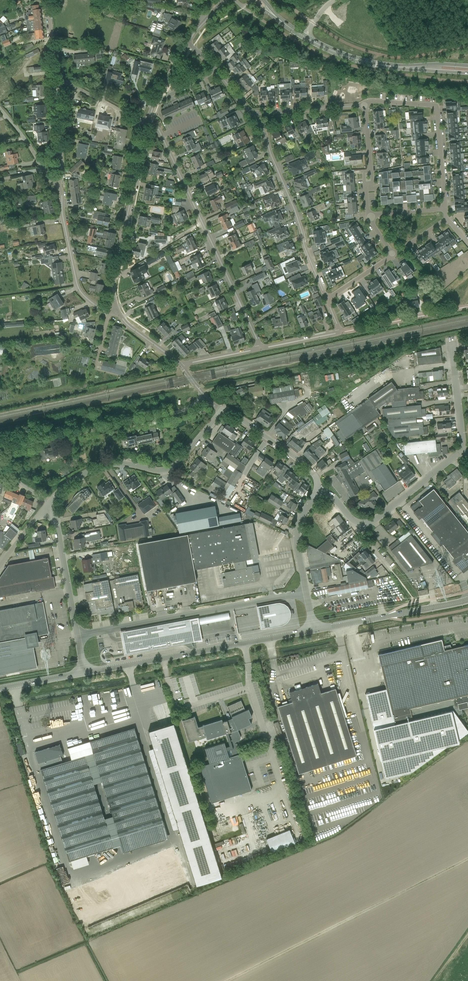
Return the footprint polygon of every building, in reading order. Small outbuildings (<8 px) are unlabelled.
[(39,9),(38,5),(33,5),(30,6),(31,10),(28,10),(28,12),(26,13),(26,16),(41,14),(40,9),(39,9)] [(164,13),(163,17),(164,18),(166,19),(167,22),(168,22),(167,24),(165,27),(176,33),(182,22),(172,17),(171,15),(164,13)] [(153,23),(150,31),(153,32),(160,34),(161,32),(163,25),(157,23),(156,24),(153,23)] [(43,38),(42,30),(35,31),(35,33),(28,34),(29,40),(35,39),(43,38)] [(215,54),(216,53),(216,52),(222,48),(219,43),(223,40),(221,38),(218,34),(211,40),(213,43),(209,46),(215,54)] [(152,49),(150,55),(156,57),(161,59),(163,54),(163,52),(162,52),(161,51),(164,41),(159,40),(153,37),(151,44),(154,45),(155,45),(154,50),(152,49)] [(23,52),(33,46),(32,43),(21,49),(23,52)] [(230,49),(227,44),(224,47),(223,47),(222,48),(216,52),(216,53),(222,60),(226,57),(228,59),(230,58),(236,54),(231,48),(230,49)] [(228,63),(226,65),(230,70),(231,69),(237,65),(235,62),(238,60),(237,58),(240,56),(239,55),(237,53),(236,54),(230,58),(231,61),(228,63)] [(74,63),(95,61),(94,54),(79,55),(74,56),(74,63)] [(124,62),(129,58),(125,54),(120,58),(124,62)] [(135,61),(132,73),(137,75),(138,70),(145,71),(150,73),(151,68),(152,64),(139,61),(135,61)] [(237,65),(231,69),(235,74),(237,73),(239,75),(240,75),(240,74),(247,69),(248,69),(242,61),(238,64),(237,65)] [(242,77),(237,80),(238,81),(238,82),(240,85),(240,84),(241,85),(249,79),(247,76),(249,74),(249,73),(248,71),(247,69),(240,74),(240,75),(242,77)] [(112,71),(112,73),(108,72),(105,79),(104,84),(109,86),(110,80),(115,82),(115,83),(116,85),(119,86),(120,85),(121,83),(122,84),(124,79),(120,78),(122,74),(112,71)] [(249,79),(241,85),(242,86),(241,87),(243,89),(244,89),(245,90),(249,87),(251,90),(256,85),(259,82),(257,80),(256,81),(254,83),(250,78),(249,79)] [(290,79),(290,83),(290,84),(291,84),(291,86),(292,86),(292,90),(294,90),(294,98),(298,98),(298,99),(301,99),(300,86),(300,85),(299,85),(297,85),(294,86),(294,79),(290,79)] [(323,88),(317,88),(318,98),(320,98),(320,96),(324,96),(324,95),(328,95),(327,88),(327,82),(327,80),(323,81),(323,85),(323,86),(323,88)] [(284,87),(279,88),(280,99),(282,99),(282,101),(289,100),(288,96),(292,95),(291,90),(291,86),(291,84),(290,84),(284,85),(284,86),(284,87)] [(37,85),(32,86),(33,89),(36,89),(37,97),(45,96),(44,91),(43,92),(43,85),(38,85),(37,86),(37,85)] [(222,93),(219,87),(214,89),(213,88),(208,90),(212,99),(220,96),(221,97),(225,96),(223,92),(222,93)] [(278,97),(278,92),(277,88),(270,89),(271,92),(267,92),(267,101),(267,102),(274,101),(274,96),(278,96),(278,97)] [(260,94),(259,94),(259,101),(267,101),(267,92),(267,89),(260,89),(260,94)] [(205,97),(203,92),(195,96),(196,100),(194,101),(196,105),(198,104),(199,104),(200,107),(206,104),(206,105),(207,104),(212,102),(209,95),(205,97)] [(169,117),(194,106),(191,98),(178,104),(177,102),(173,104),(174,106),(161,112),(164,119),(169,117)] [(445,102),(445,105),(446,105),(446,108),(446,109),(449,108),(449,111),(456,111),(459,111),(460,110),(466,110),(467,110),(467,107),(461,107),(461,108),(460,108),(460,107),(455,107),(455,102),(451,103),(451,102),(448,102),(445,102)] [(36,105),(36,117),(37,117),(48,117),(47,110),(46,111),(45,105),(36,105)] [(384,111),(384,107),(376,108),(378,108),(378,111),(373,111),(373,117),(382,117),(382,111),(384,111)] [(77,116),(77,117),(84,119),(93,121),(95,112),(86,110),(86,109),(85,109),(85,108),(84,108),(83,109),(83,110),(79,109),(77,116)] [(219,112),(222,116),(228,113),(226,108),(219,112)] [(99,115),(96,126),(101,127),(101,125),(106,126),(105,128),(109,129),(111,119),(109,119),(109,118),(109,117),(105,116),(104,116),(103,116),(102,116),(99,115)] [(223,121),(219,123),(222,128),(225,126),(229,124),(231,128),(234,127),(239,124),(234,115),(230,117),(227,119),(225,120),(223,121)] [(310,125),(313,131),(315,134),(318,134),(317,132),(323,131),(321,117),(318,118),(318,119),(315,120),(316,124),(310,125)] [(323,117),(321,117),(323,131),(322,127),(327,126),(327,130),(328,130),(329,132),(334,131),(332,121),(329,121),(329,122),(327,123),(327,121),(327,118),(324,118),(323,117)] [(341,132),(352,131),(352,128),(358,127),(358,123),(357,123),(356,117),(348,118),(349,126),(341,126),(341,132)] [(422,118),(409,119),(410,128),(426,127),(426,124),(425,121),(420,121),(420,119),(422,118)] [(300,124),(297,126),(299,130),(300,133),(304,132),(306,130),(307,133),(310,132),(310,133),(313,131),(310,125),(308,126),(305,121),(302,123),(300,124)] [(383,128),(383,122),(374,123),(374,129),(379,129),(380,132),(386,131),(389,131),(389,128),(383,128)] [(43,125),(34,126),(34,130),(37,130),(37,133),(38,133),(39,142),(47,141),(47,136),(48,136),(47,132),(43,132),(43,129),(43,125)] [(296,137),(297,138),(298,141),(302,140),(300,137),(296,128),(293,129),(291,125),(284,128),(287,133),(284,134),(285,136),(288,135),(290,140),(296,137)] [(426,127),(410,128),(411,137),(421,136),(421,133),(426,133),(426,127)] [(119,129),(115,128),(114,133),(119,134),(117,143),(116,142),(114,148),(123,150),(125,140),(124,140),(126,130),(119,129)] [(185,145),(193,141),(191,138),(195,136),(193,130),(188,132),(184,134),(185,138),(182,139),(185,145)] [(246,138),(243,131),(235,135),(232,136),(234,141),(236,140),(239,147),(249,142),(247,137),(246,138)] [(280,135),(278,131),(272,134),(276,143),(279,141),(280,142),(281,142),(282,143),(286,141),(285,138),(283,134),(280,135)] [(375,141),(385,140),(384,134),(386,134),(386,131),(380,132),(380,135),(375,135),(375,141)] [(99,132),(98,140),(106,141),(107,133),(99,132)] [(349,133),(347,133),(347,141),(349,141),(350,148),(351,148),(351,149),(355,148),(355,147),(360,147),(359,140),(359,135),(354,136),(354,133),(349,133)] [(421,136),(411,137),(412,137),(413,140),(415,140),(415,146),(428,145),(428,141),(427,141),(427,139),(421,139),(421,136)] [(385,140),(375,141),(376,147),(381,147),(381,150),(387,149),(387,146),(389,146),(389,140),(385,140)] [(194,145),(193,141),(185,145),(188,151),(191,150),(192,153),(201,149),(198,143),(194,145)] [(85,158),(87,145),(79,144),(76,156),(85,158)] [(428,145),(415,146),(416,155),(415,155),(425,154),(425,151),(428,151),(427,145),(428,145)] [(238,163),(241,167),(247,164),(249,164),(250,163),(254,161),(253,158),(257,156),(252,146),(248,148),(245,149),(248,157),(247,157),(245,160),(238,163)] [(160,157),(161,153),(159,153),(160,153),(156,152),(157,148),(151,147),(150,150),(153,151),(152,154),(151,158),(153,159),(152,160),(159,162),(163,163),(164,162),(158,160),(159,157),(160,157)] [(387,149),(381,150),(381,152),(376,153),(377,159),(386,158),(390,158),(388,155),(388,152),(387,152),(387,149)] [(11,151),(5,152),(8,165),(0,166),(0,167),(1,170),(14,168),(13,164),(17,163),(16,157),(18,157),(17,154),(12,155),(11,151)] [(306,161),(315,157),(312,151),(303,155),(306,161)] [(350,156),(350,153),(344,154),(344,160),(349,159),(350,165),(353,164),(354,165),(356,165),(357,164),(361,164),(361,155),(350,156)] [(286,163),(293,160),(291,154),(284,158),(286,163)] [(425,154),(415,155),(415,159),(417,159),(417,164),(421,163),(422,164),(426,164),(426,163),(429,163),(428,157),(425,157),(425,154)] [(195,168),(200,166),(203,165),(198,155),(191,158),(195,168)] [(119,169),(122,157),(114,156),(111,168),(119,169)] [(386,161),(386,158),(377,159),(377,165),(382,164),(383,167),(381,167),(389,167),(388,162),(387,161),(386,161)] [(76,174),(76,172),(85,164),(80,160),(69,170),(73,175),(74,179),(69,180),(73,205),(81,204),(77,179),(77,177),(78,177),(78,176),(78,175),(78,174),(77,174),(76,174)] [(158,167),(159,162),(152,160),(152,163),(150,163),(149,169),(164,172),(164,171),(164,168),(158,167)] [(305,165),(304,160),(299,162),(298,161),(289,165),(289,166),(287,167),(288,168),(289,168),(289,170),(289,171),(291,170),(293,175),(297,173),(297,174),(299,173),(301,172),(301,171),(302,171),(301,167),(305,165)] [(257,166),(255,164),(248,167),(251,172),(253,171),(254,173),(255,173),(258,177),(263,174),(264,176),(268,173),(266,170),(267,170),(264,164),(263,165),(262,164),(259,166),(258,165),(257,166)] [(417,171),(404,172),(405,177),(410,176),(423,175),(429,174),(428,170),(430,170),(430,166),(423,166),(423,171),(417,172),(417,171)] [(204,174),(199,176),(201,182),(208,179),(214,176),(212,172),(210,169),(205,171),(205,173),(204,174)] [(109,181),(108,186),(111,186),(113,188),(116,188),(117,187),(120,175),(121,175),(122,173),(116,171),(111,170),(110,170),(109,170),(109,174),(111,174),(109,181)] [(304,178),(316,173),(315,170),(303,174),(304,178)] [(341,176),(340,176),(341,180),(342,180),(353,179),(352,173),(349,173),(349,170),(341,171),(341,174),(341,176)] [(24,182),(20,183),(21,189),(25,189),(28,188),(33,187),(32,182),(31,180),(33,179),(32,174),(27,176),(22,177),(24,182)] [(405,181),(405,186),(412,185),(418,185),(429,184),(429,180),(431,179),(430,174),(429,174),(423,175),(424,179),(418,180),(418,179),(410,180),(405,181)] [(297,192),(301,190),(307,188),(303,177),(294,181),(296,187),(295,187),(297,192)] [(381,179),(379,179),(379,184),(381,184),(381,188),(389,187),(392,187),(405,186),(405,181),(394,181),(392,182),(388,183),(388,178),(381,179)] [(274,188),(273,185),(272,185),(270,181),(269,182),(268,183),(266,179),(262,181),(253,185),(255,189),(261,186),(262,187),(265,193),(269,191),(274,189),(274,188)] [(245,183),(239,186),(242,192),(243,191),(245,193),(246,192),(248,196),(250,200),(252,199),(248,188),(247,186),(245,183)] [(145,188),(144,193),(157,196),(158,194),(156,193),(158,186),(154,185),(149,185),(149,184),(148,188),(145,188)] [(419,195),(419,200),(420,201),(424,200),(424,201),(433,200),(432,190),(433,190),(432,187),(430,188),(429,184),(418,185),(419,195)] [(213,185),(205,189),(208,196),(216,192),(213,185)] [(343,191),(343,194),(351,194),(351,191),(354,190),(353,185),(346,185),(346,191),(343,191)] [(412,185),(405,186),(405,189),(406,194),(406,201),(407,203),(416,202),(416,201),(416,202),(416,200),(419,200),(419,195),(415,195),(411,195),(411,190),(412,190),(412,185)] [(312,204),(310,198),(312,197),(311,194),(321,190),(319,186),(302,193),(303,196),(300,197),(302,201),(303,203),(304,207),(309,205),(310,206),(310,205),(312,204)] [(405,186),(392,187),(393,199),(394,203),(394,204),(402,203),(401,203),(401,201),(406,201),(406,194),(402,194),(402,195),(398,196),(398,191),(400,191),(399,190),(405,189),(405,186)] [(394,203),(393,199),(387,200),(387,196),(386,196),(386,192),(389,192),(389,187),(381,188),(382,191),(380,191),(380,193),(381,195),(381,196),(380,196),(381,205),(387,204),(394,203)] [(87,197),(93,196),(92,192),(95,191),(95,188),(90,188),(90,191),(86,192),(87,197)] [(116,201),(117,194),(105,192),(102,204),(111,206),(112,200),(116,201)] [(144,193),(143,199),(146,200),(146,203),(151,204),(154,204),(154,203),(155,198),(160,199),(160,197),(157,196),(144,193)] [(271,206),(272,208),(274,207),(274,208),(276,207),(275,207),(281,204),(277,196),(274,197),(272,194),(268,196),(262,199),(265,205),(266,208),(271,206)] [(343,194),(342,194),(342,197),(342,199),(347,199),(347,203),(355,202),(354,196),(351,197),(351,194),(343,194)] [(36,195),(23,197),(24,204),(27,203),(27,204),(28,204),(28,203),(36,203),(36,195)] [(218,198),(210,201),(214,210),(220,208),(218,202),(222,200),(221,197),(220,195),(218,196),(218,198)] [(256,207),(255,204),(255,203),(252,199),(250,200),(252,205),(246,208),(248,211),(256,207)] [(46,214),(49,213),(54,212),(51,200),(46,201),(43,202),(39,203),(41,210),(42,215),(46,214)] [(227,211),(237,206),(238,205),(236,200),(224,205),(227,211)] [(459,202),(460,205),(454,205),(455,212),(467,211),(467,205),(467,201),(459,202)] [(318,218),(316,213),(320,212),(319,211),(326,208),(324,203),(323,203),(309,209),(310,212),(307,213),(308,215),(308,214),(309,216),(308,216),(310,222),(312,221),(312,222),(315,221),(315,220),(318,218)] [(179,207),(173,206),(173,207),(170,207),(170,211),(172,211),(173,214),(171,215),(173,218),(174,218),(176,222),(175,223),(176,225),(180,223),(180,222),(187,218),(183,210),(179,212),(178,210),(178,207),(179,207)] [(239,211),(237,206),(227,211),(228,210),(230,215),(239,211)] [(345,219),(353,218),(353,214),(356,214),(355,208),(348,209),(348,214),(344,215),(345,219)] [(268,213),(262,216),(263,220),(264,222),(268,221),(271,226),(274,225),(283,221),(279,212),(276,213),(275,210),(270,212),(268,213)] [(106,213),(94,211),(93,218),(97,219),(96,224),(103,225),(108,226),(109,218),(103,216),(104,213),(106,213)] [(228,220),(226,217),(228,217),(227,214),(218,218),(221,224),(230,220),(228,220)] [(160,219),(160,217),(151,215),(151,218),(139,216),(137,225),(145,226),(146,221),(150,222),(159,224),(159,223),(160,223),(161,222),(161,221),(160,219)] [(224,230),(232,226),(230,220),(221,224),(224,230)] [(19,228),(30,226),(29,221),(18,223),(12,224),(13,229),(19,228)] [(352,234),(352,235),(360,229),(358,226),(356,223),(354,225),(352,222),(350,224),(349,222),(339,224),(339,229),(346,227),(351,235),(352,234)] [(34,236),(38,235),(45,234),(43,224),(32,227),(34,236)] [(275,228),(267,231),(269,237),(270,238),(275,236),(277,241),(279,240),(280,240),(281,240),(283,239),(283,238),(289,236),(286,229),(285,227),(283,228),(281,229),(280,226),(275,228)] [(314,234),(313,234),(313,235),(314,236),(313,236),(313,237),(314,237),(316,247),(316,246),(320,245),(320,244),(325,243),(324,239),(326,239),(326,238),(325,238),(324,232),(324,231),(323,232),(322,227),(323,226),(315,227),(315,228),(316,228),(316,231),(313,231),(314,234)] [(88,236),(87,243),(107,247),(112,248),(115,234),(111,233),(103,231),(103,233),(96,232),(96,229),(90,228),(90,229),(88,236)] [(360,229),(352,235),(354,238),(356,241),(358,243),(358,244),(364,240),(364,239),(363,239),(362,237),(364,236),(362,233),(363,232),(360,229)] [(452,235),(451,235),(448,230),(442,234),(448,242),(449,244),(449,245),(451,247),(457,243),(455,240),(452,235)] [(257,231),(253,233),(246,236),(247,239),(249,238),(249,237),(253,235),(253,237),(255,236),(257,235),(259,241),(261,240),(261,239),(257,231)] [(238,240),(236,233),(227,237),(230,243),(237,240),(238,240)] [(437,244),(436,245),(440,251),(441,250),(443,249),(446,247),(444,244),(448,242),(442,234),(441,234),(438,237),(437,237),(438,238),(436,239),(439,243),(437,244)] [(341,236),(330,241),(332,245),(334,244),(343,240),(341,236)] [(178,250),(188,246),(194,243),(191,237),(185,240),(186,242),(182,244),(182,245),(177,248),(178,250)] [(132,251),(131,252),(132,253),(131,254),(135,254),(134,255),(134,256),(134,257),(135,257),(135,258),(136,258),(137,258),(138,258),(139,257),(139,256),(139,255),(144,256),(145,246),(146,242),(139,240),(138,245),(138,247),(137,247),(136,248),(133,247),(132,250),(132,251)] [(238,240),(237,240),(230,243),(230,244),(229,244),(229,245),(230,247),(231,247),(233,250),(241,246),(240,243),(238,240)] [(345,245),(343,240),(334,244),(336,248),(345,245)] [(360,247),(358,248),(362,254),(373,247),(371,245),(368,241),(366,243),(364,240),(359,244),(360,247)] [(45,242),(37,244),(39,250),(43,249),(44,253),(42,253),(42,255),(43,255),(43,258),(51,257),(52,257),(52,256),(50,256),(49,254),(51,253),(56,252),(54,244),(49,246),(49,245),(46,246),(45,242)] [(287,245),(286,242),(276,246),(279,253),(284,250),(286,255),(287,255),(288,255),(289,256),(289,255),(290,255),(290,254),(291,254),(291,253),(295,251),(292,243),(287,245)] [(425,245),(424,246),(431,257),(440,251),(436,245),(433,246),(430,242),(429,243),(428,243),(425,245)] [(187,253),(197,249),(194,243),(188,246),(178,250),(179,252),(185,249),(187,253)] [(110,250),(104,249),(97,247),(97,248),(88,246),(87,250),(96,252),(95,253),(98,254),(97,256),(103,257),(103,255),(106,255),(109,256),(110,256),(110,257),(111,256),(112,255),(112,254),(112,253),(111,253),(112,251),(110,250)] [(431,257),(424,246),(419,250),(418,251),(417,251),(417,252),(418,254),(416,255),(420,261),(423,259),(425,261),(431,257)] [(362,254),(356,258),(356,259),(359,264),(362,262),(361,260),(364,258),(366,257),(368,260),(377,254),(374,250),(375,250),(373,247),(362,254)] [(327,250),(320,253),(321,256),(320,257),(322,260),(323,260),(324,263),(327,261),(328,264),(329,267),(334,265),(333,262),(336,261),(335,258),(332,251),(328,253),(327,250)] [(148,264),(164,255),(162,251),(146,260),(148,264)] [(195,263),(202,260),(199,254),(193,257),(189,259),(192,264),(195,263)] [(268,255),(263,258),(266,265),(268,269),(274,267),(268,255)] [(52,264),(51,257),(43,258),(38,259),(40,261),(41,264),(44,264),(51,269),(53,279),(54,284),(59,284),(64,283),(61,268),(62,268),(61,262),(52,264)] [(294,257),(280,263),(282,267),(285,266),(289,273),(299,268),(298,265),(301,264),(299,260),(295,261),(294,257)] [(198,269),(200,268),(205,266),(202,260),(195,263),(192,264),(191,265),(193,268),(196,269),(198,268),(198,269)] [(401,267),(397,270),(402,277),(404,275),(406,277),(413,272),(403,261),(399,264),(401,267)] [(173,273),(178,270),(174,262),(173,263),(169,265),(173,273)] [(107,274),(109,264),(101,263),(99,272),(107,274)] [(244,274),(249,272),(252,270),(249,264),(241,268),(244,274)] [(139,267),(131,271),(133,275),(132,275),(132,276),(132,277),(131,278),(133,282),(134,282),(135,282),(135,283),(144,279),(142,274),(144,273),(147,272),(146,270),(144,265),(139,268),(139,267)] [(332,272),(328,274),(331,282),(342,277),(340,272),(342,271),(343,271),(340,266),(337,267),(331,270),(332,272)] [(385,274),(382,276),(381,275),(390,289),(391,288),(394,286),(391,283),(395,280),(396,282),(400,279),(397,275),(396,276),(395,274),(396,274),(394,270),(393,270),(390,272),(388,269),(387,270),(386,271),(386,270),(386,271),(384,272),(385,274)] [(212,279),(208,271),(197,276),(199,280),(202,278),(204,283),(212,279)] [(299,274),(288,279),(290,282),(291,282),(294,289),(299,287),(303,285),(307,283),(306,279),(304,276),(303,276),(301,277),(299,274)] [(283,276),(273,280),(275,285),(285,280),(283,276)] [(371,289),(368,291),(372,296),(378,292),(376,289),(381,286),(377,280),(376,279),(372,281),(372,282),(372,281),(370,283),(371,284),(369,285),(371,289)] [(149,291),(145,283),(138,287),(143,297),(153,292),(152,289),(149,291)] [(251,290),(246,292),(248,297),(259,292),(259,293),(261,292),(260,289),(258,286),(257,283),(251,286),(253,289),(251,290)] [(103,293),(104,285),(97,284),(96,287),(90,285),(89,290),(103,293)] [(211,286),(207,288),(210,294),(211,298),(214,296),(215,296),(218,294),(220,294),(216,284),(211,286)] [(355,297),(351,300),(357,309),(362,306),(360,303),(363,301),(366,299),(364,296),(359,288),(352,292),(355,297)] [(392,289),(390,291),(389,289),(387,290),(393,298),(396,296),(392,289)] [(259,292),(248,297),(250,303),(251,302),(253,305),(254,306),(259,303),(256,297),(260,295),(259,293),(259,292)] [(319,297),(317,293),(313,295),(315,299),(314,299),(318,308),(323,305),(320,297),(319,297)] [(49,299),(48,299),(54,310),(56,308),(59,307),(63,304),(57,294),(49,299)] [(410,309),(419,307),(418,302),(416,294),(411,295),(412,300),(408,301),(409,304),(407,305),(408,308),(408,309),(410,308),(410,309)] [(268,295),(263,297),(265,300),(266,304),(267,305),(270,304),(272,303),(274,302),(272,297),(270,298),(268,295)] [(227,307),(226,304),(223,298),(218,300),(215,301),(219,311),(223,309),(227,307)] [(150,319),(154,317),(158,316),(153,304),(155,303),(154,300),(146,304),(147,307),(144,308),(150,319)] [(343,301),(337,305),(340,309),(342,313),(343,313),(345,317),(346,317),(351,313),(352,313),(354,311),(348,301),(347,301),(345,303),(343,301)] [(287,325),(284,307),(277,308),(278,312),(280,319),(275,320),(274,318),(271,318),(273,327),(287,325)] [(68,319),(67,315),(70,314),(69,308),(61,310),(63,320),(68,319)] [(228,310),(231,318),(236,316),(233,308),(228,310)] [(89,316),(86,309),(80,311),(73,313),(75,318),(79,316),(80,320),(89,316)] [(312,311),(308,313),(309,315),(308,315),(310,318),(312,323),(322,319),(320,314),(319,310),(312,313),(312,311)] [(217,328),(223,326),(218,315),(216,315),(212,318),(217,328)] [(301,328),(307,325),(304,316),(297,318),(301,328)] [(78,326),(78,328),(82,329),(82,331),(85,332),(84,336),(93,339),(95,329),(92,328),(94,322),(82,323),(79,323),(78,326)] [(163,322),(161,324),(157,328),(165,336),(169,333),(171,331),(172,332),(174,331),(172,327),(169,329),(163,322)] [(114,358),(122,328),(113,325),(105,356),(114,358)] [(245,341),(239,327),(235,328),(238,335),(238,336),(239,339),(240,339),(242,342),(245,341)] [(230,330),(229,330),(231,333),(230,334),(232,340),(234,345),(242,342),(240,339),(239,339),(238,336),(238,335),(234,336),(232,330),(232,329),(230,330)] [(176,349),(182,344),(188,342),(187,341),(184,338),(181,334),(177,338),(172,343),(171,343),(176,349)] [(182,344),(176,349),(179,352),(181,354),(183,357),(190,352),(191,350),(191,349),(191,348),(192,349),(194,351),(197,348),(199,351),(204,347),(205,345),(200,339),(198,340),(197,340),(189,346),(187,344),(185,346),(182,344)] [(417,365),(436,363),(441,362),(440,347),(416,352),(417,357),(417,365)] [(133,363),(129,368),(132,370),(135,366),(136,367),(139,367),(140,365),(145,369),(149,363),(142,357),(140,360),(137,363),(134,361),(133,363)] [(117,360),(116,365),(104,361),(102,369),(123,375),(127,362),(117,360)] [(442,379),(442,374),(443,374),(442,370),(438,370),(438,371),(418,373),(418,377),(433,376),(433,380),(442,379)] [(391,382),(372,395),(380,406),(386,402),(391,402),(415,399),(414,392),(414,388),(406,388),(396,389),(391,382)] [(261,393),(263,393),(262,385),(254,386),(254,387),(248,388),(250,397),(256,396),(257,397),(262,396),(261,393)] [(293,392),(293,390),(292,385),(272,389),(273,394),(269,394),(270,404),(295,400),(295,397),(300,396),(299,391),(293,392)] [(442,389),(442,387),(433,389),(433,393),(437,393),(437,397),(439,397),(439,400),(443,399),(443,396),(447,396),(446,388),(442,389)] [(236,391),(238,396),(244,393),(242,388),(236,391)] [(419,391),(414,392),(415,399),(420,399),(419,394),(423,394),(423,391),(419,391)] [(368,399),(376,410),(380,406),(372,395),(368,398),(368,399)] [(342,442),(370,423),(366,418),(368,417),(365,412),(369,409),(372,414),(373,414),(376,418),(380,415),(376,410),(368,399),(335,422),(340,430),(336,432),(342,442)] [(304,402),(289,411),(296,416),(299,414),(301,417),(303,416),(304,418),(305,416),(304,415),(313,408),(309,402),(306,404),(304,402)] [(421,409),(420,405),(415,406),(382,409),(383,421),(421,417),(426,416),(426,419),(433,419),(432,414),(425,414),(425,409),(421,409)] [(444,406),(444,405),(435,406),(435,411),(439,411),(439,415),(449,414),(448,406),(444,406)] [(366,418),(370,423),(376,418),(373,414),(372,414),(369,409),(365,412),(368,417),(366,418)] [(262,410),(256,419),(268,427),(273,419),(269,416),(270,415),(262,410)] [(292,439),(289,443),(294,447),(292,449),(297,453),(299,451),(302,447),(304,445),(306,443),(301,439),(299,441),(298,441),(303,437),(304,439),(319,427),(318,426),(325,420),(319,413),(312,418),(291,434),(289,437),(292,439)] [(279,424),(274,429),(277,431),(276,432),(280,435),(290,424),(289,423),(292,419),(293,418),(295,417),(294,416),(292,419),(288,423),(287,421),(285,423),(282,420),(279,424)] [(415,418),(383,421),(387,427),(394,438),(403,437),(404,443),(408,442),(407,436),(408,436),(419,435),(428,434),(427,427),(423,427),(422,423),(416,423),(415,418)] [(445,434),(444,432),(451,432),(450,423),(437,424),(438,435),(436,435),(436,439),(447,438),(446,434),(445,434)] [(219,429),(221,431),(229,436),(227,438),(233,442),(237,436),(235,435),(232,433),(234,430),(235,430),(226,424),(224,427),(222,425),(219,429)] [(284,439),(287,435),(289,432),(288,432),(293,426),(290,424),(280,435),(284,439)] [(369,432),(376,427),(373,424),(367,429),(369,432)] [(332,435),(333,434),(328,427),(323,430),(324,431),(323,432),(328,438),(332,435)] [(145,435),(136,437),(138,444),(151,441),(152,444),(155,443),(154,441),(159,440),(158,437),(157,432),(151,433),(151,432),(148,433),(147,432),(145,433),(145,435)] [(218,433),(212,442),(216,445),(218,446),(228,453),(228,454),(235,444),(220,433),(219,432),(218,433)] [(138,444),(136,437),(136,435),(125,438),(125,440),(123,440),(125,445),(126,445),(127,447),(138,444)] [(334,435),(330,437),(336,447),(340,444),(334,435)] [(252,448),(255,443),(246,437),(240,445),(237,443),(234,447),(230,453),(236,457),(244,446),(250,450),(252,448)] [(307,450),(303,454),(307,458),(313,453),(312,452),(315,450),(316,449),(319,446),(320,446),(319,446),(320,445),(323,443),(320,440),(319,440),(311,445),(307,450)] [(435,440),(413,442),(408,442),(404,443),(403,443),(404,455),(428,452),(429,457),(438,456),(438,453),(440,453),(439,444),(436,444),(435,440)] [(44,450),(39,451),(41,460),(46,459),(46,457),(50,456),(50,459),(55,458),(55,456),(61,454),(60,448),(57,449),(57,448),(56,448),(56,447),(44,449),(44,450)] [(212,450),(207,447),(206,449),(205,449),(201,454),(205,457),(211,461),(217,453),(212,450)] [(397,482),(394,478),(384,463),(378,454),(380,453),(377,448),(359,460),(365,471),(371,479),(373,482),(377,480),(384,491),(397,482)] [(313,453),(307,458),(313,464),(319,459),(326,452),(324,450),(320,453),(316,449),(315,450),(312,452),(313,453)] [(342,464),(334,468),(337,473),(352,465),(348,459),(350,458),(350,457),(347,451),(339,456),(341,460),(343,463),(342,464)] [(405,464),(408,462),(404,456),(401,452),(398,455),(405,464)] [(229,479),(235,469),(240,463),(240,462),(228,454),(228,453),(223,460),(235,469),(233,472),(227,468),(223,474),(229,479)] [(265,458),(260,454),(258,458),(263,461),(261,464),(258,468),(266,473),(269,469),(270,467),(271,465),(273,463),(265,458)] [(195,479),(206,466),(197,458),(193,463),(193,464),(190,468),(193,471),(190,475),(192,477),(193,478),(193,477),(195,479)] [(325,467),(332,462),(329,459),(325,463),(322,460),(320,462),(316,465),(321,471),(325,467)] [(365,471),(359,460),(352,465),(337,473),(340,477),(338,479),(337,478),(339,481),(340,481),(339,481),(341,479),(351,497),(360,492),(357,488),(353,479),(358,476),(359,476),(360,474),(365,471)] [(235,469),(242,473),(245,466),(240,462),(235,469)] [(278,478),(283,471),(281,469),(284,466),(278,462),(273,469),(276,471),(273,474),(278,478)] [(408,480),(411,478),(414,475),(408,467),(398,474),(404,482),(408,479),(408,480)] [(224,503),(242,473),(235,469),(229,479),(227,482),(225,485),(221,491),(217,499),(224,503)] [(449,489),(453,486),(456,483),(455,482),(459,479),(462,476),(457,469),(449,475),(446,477),(447,478),(443,481),(449,489)] [(294,474),(289,470),(286,473),(283,471),(278,478),(277,479),(282,483),(285,479),(288,481),(294,474)] [(293,490),(299,483),(296,481),(299,478),(294,474),(288,481),(291,483),(288,486),(293,490)] [(133,489),(136,487),(140,484),(134,475),(123,483),(128,490),(131,488),(133,489)] [(216,478),(211,485),(221,491),(225,485),(216,478)] [(114,489),(109,481),(105,484),(104,482),(97,487),(100,491),(99,492),(99,493),(99,494),(99,495),(100,496),(102,496),(102,495),(103,496),(106,494),(114,489)] [(309,486),(304,482),(301,485),(299,483),(293,490),(298,494),(301,491),(303,493),(309,486)] [(172,492),(167,485),(161,489),(161,488),(156,492),(159,496),(161,500),(165,497),(165,496),(172,492)] [(91,494),(87,489),(88,489),(88,488),(87,489),(86,489),(85,489),(84,489),(85,490),(84,491),(83,490),(81,490),(80,491),(79,492),(78,492),(77,493),(76,494),(75,495),(74,496),(74,497),(73,498),(72,499),(72,500),(71,501),(71,502),(71,503),(71,502),(72,501),(73,502),(67,508),(72,513),(73,513),(74,513),(77,509),(91,494)] [(119,500),(124,497),(118,488),(113,492),(119,500)] [(448,508),(439,496),(433,489),(410,507),(414,513),(418,517),(420,516),(427,525),(448,508)] [(3,500),(8,502),(9,503),(10,504),(11,502),(12,499),(12,500),(15,494),(7,490),(4,496),(3,500)] [(173,493),(180,504),(184,501),(177,490),(173,493)] [(377,497),(374,493),(373,492),(369,495),(369,494),(362,500),(358,503),(364,510),(369,506),(372,509),(377,505),(373,500),(377,497)] [(467,505),(467,504),(463,498),(459,492),(449,500),(454,505),(459,512),(467,505)] [(19,495),(15,494),(12,500),(12,499),(11,502),(16,503),(21,505),(21,504),(24,498),(24,496),(20,494),(19,495)] [(279,509),(283,502),(271,494),(267,501),(279,509)] [(294,511),(297,505),(295,504),(297,501),(289,495),(285,501),(288,503),(286,506),(294,511)] [(144,514),(155,506),(149,497),(138,505),(144,514)] [(21,504),(27,506),(25,509),(28,510),(29,511),(31,508),(33,502),(24,498),(21,504)] [(236,503),(234,505),(244,511),(246,509),(236,503)] [(236,517),(240,511),(230,505),(227,511),(236,517)] [(467,516),(467,505),(459,512),(465,519),(467,516)] [(175,513),(179,533),(184,532),(219,525),(215,506),(175,513)] [(436,539),(459,521),(448,508),(427,525),(434,534),(432,535),(436,539)] [(285,525),(288,519),(286,518),(288,515),(280,509),(277,513),(279,517),(277,520),(285,525)] [(255,513),(253,517),(258,519),(269,525),(269,524),(271,521),(272,518),(261,513),(261,515),(255,512),(255,513)] [(97,519),(93,519),(94,525),(110,522),(104,513),(98,514),(96,514),(97,519)] [(331,521),(328,523),(331,526),(333,529),(336,527),(343,521),(339,515),(331,520),(331,521)] [(71,530),(72,529),(80,528),(79,523),(82,523),(81,519),(70,521),(71,525),(70,525),(71,530)] [(149,529),(147,520),(139,522),(140,523),(126,526),(126,524),(118,525),(120,541),(152,535),(151,528),(149,529)] [(403,525),(399,520),(395,523),(393,521),(385,527),(390,533),(399,526),(400,527),(403,525)] [(336,527),(333,529),(333,530),(337,536),(344,531),(348,528),(343,521),(336,527)] [(467,535),(467,532),(459,521),(436,539),(439,544),(441,543),(448,551),(467,535)] [(188,534),(138,544),(146,586),(147,591),(168,587),(168,589),(176,588),(175,586),(196,582),(194,570),(231,563),(234,563),(235,570),(232,571),(224,572),(225,578),(222,579),(224,587),(236,585),(255,581),(255,582),(255,581),(256,581),(257,580),(258,580),(258,579),(259,579),(259,578),(259,577),(260,576),(260,575),(260,574),(259,573),(259,572),(258,565),(246,567),(245,561),(251,559),(244,524),(239,525),(188,534)] [(0,532),(0,548),(3,548),(10,539),(12,540),(17,533),(10,527),(6,533),(5,532),(0,532)] [(46,539),(46,535),(44,528),(40,528),(41,531),(37,531),(37,534),(36,537),(34,537),(35,543),(46,541),(45,539),(46,539)] [(411,529),(398,539),(401,543),(411,535),(414,533),(411,529)] [(75,543),(74,544),(75,548),(79,547),(80,547),(82,547),(85,547),(84,542),(86,542),(85,540),(87,540),(87,542),(101,539),(99,531),(86,534),(86,535),(84,535),(84,534),(83,534),(78,535),(78,537),(79,537),(79,538),(78,539),(74,539),(75,543)] [(327,540),(316,549),(326,554),(334,547),(331,544),(335,540),(330,534),(325,538),(327,540)] [(398,539),(388,547),(391,550),(391,551),(407,571),(433,563),(411,535),(401,543),(398,539)] [(448,551),(455,560),(453,561),(462,572),(463,572),(461,571),(467,565),(467,535),(448,551)] [(309,566),(324,563),(329,562),(339,560),(326,554),(316,549),(305,543),(309,566)] [(370,555),(366,550),(360,554),(358,552),(352,557),(356,561),(361,557),(363,559),(360,562),(361,563),(361,562),(362,563),(365,561),(364,560),(370,555)] [(99,553),(92,555),(93,558),(93,559),(100,557),(100,561),(108,560),(108,557),(107,552),(99,553)] [(369,565),(374,561),(370,555),(364,560),(365,561),(362,563),(361,562),(361,563),(361,564),(365,569),(369,566),(369,565)] [(48,557),(8,565),(0,577),(0,597),(36,591),(36,592),(55,588),(53,577),(51,577),(48,557)] [(91,559),(82,560),(84,572),(93,570),(91,559)] [(332,572),(335,571),(336,579),(340,578),(337,564),(333,565),(334,567),(331,567),(332,572)] [(310,571),(312,582),(313,581),(314,584),(318,584),(318,583),(322,582),(320,570),(325,569),(324,566),(310,569),(310,571)] [(367,577),(369,575),(376,569),(373,566),(366,571),(362,575),(367,577)] [(352,570),(346,571),(348,584),(366,581),(365,577),(352,570)] [(144,607),(138,574),(114,579),(116,588),(133,585),(138,608),(144,607)] [(83,584),(85,590),(86,590),(86,593),(85,593),(87,602),(88,602),(91,613),(96,612),(96,614),(100,613),(100,615),(109,613),(109,615),(115,614),(114,609),(108,579),(83,584)] [(329,597),(368,589),(366,581),(365,581),(359,582),(356,583),(344,585),(341,586),(327,589),(329,597)] [(134,609),(132,601),(124,602),(124,603),(119,604),(120,608),(121,608),(122,612),(129,611),(129,610),(134,609)] [(43,602),(0,610),(0,642),(36,636),(49,633),(43,602)] [(277,603),(257,607),(261,629),(281,626),(283,625),(287,622),(290,618),(291,614),(290,611),(288,607),(284,604),(279,603),(277,603)] [(123,632),(121,632),(121,633),(125,655),(193,642),(194,642),(202,640),(199,627),(200,627),(200,626),(198,618),(123,632)] [(37,645),(36,636),(0,642),(0,675),(37,668),(33,646),(37,645)] [(368,708),(381,762),(405,756),(410,774),(410,773),(448,746),(459,743),(458,739),(467,732),(455,716),(463,714),(462,709),(461,707),(467,705),(467,645),(451,649),(450,645),(443,646),(441,640),(378,655),(380,665),(389,703),(368,708)] [(152,681),(140,685),(141,691),(154,688),(152,681)] [(321,693),(318,684),(289,693),(292,702),(277,707),(298,774),(356,756),(335,689),(321,693)] [(127,689),(120,691),(123,700),(130,698),(127,689)] [(194,717),(182,721),(189,742),(206,737),(207,740),(226,734),(233,756),(229,757),(224,742),(204,749),(209,763),(205,765),(217,801),(251,790),(237,744),(235,744),(235,742),(238,741),(239,741),(239,740),(240,740),(240,739),(240,738),(240,737),(240,736),(238,730),(251,724),(249,718),(245,710),(241,700),(227,706),(232,718),(231,718),(230,719),(228,719),(227,720),(223,721),(222,719),(202,725),(197,727),(194,717)] [(75,724),(75,721),(78,721),(78,717),(52,722),(53,728),(75,724)] [(279,742),(284,740),(278,722),(273,723),(279,742)] [(174,723),(148,731),(196,886),(222,878),(174,723)] [(50,748),(49,748),(35,752),(38,763),(39,763),(44,761),(45,763),(46,767),(46,768),(74,860),(86,856),(120,845),(127,843),(160,833),(128,729),(90,741),(67,748),(71,760),(63,762),(61,756),(63,755),(62,751),(61,751),(61,749),(61,748),(60,748),(60,745),(60,744),(59,745),(56,746),(53,747),(52,747),(52,749),(50,748)] [(171,847),(72,890),(88,927),(187,885),(171,847)] [(136,862),(150,856),(149,853),(135,859),(136,862)]
